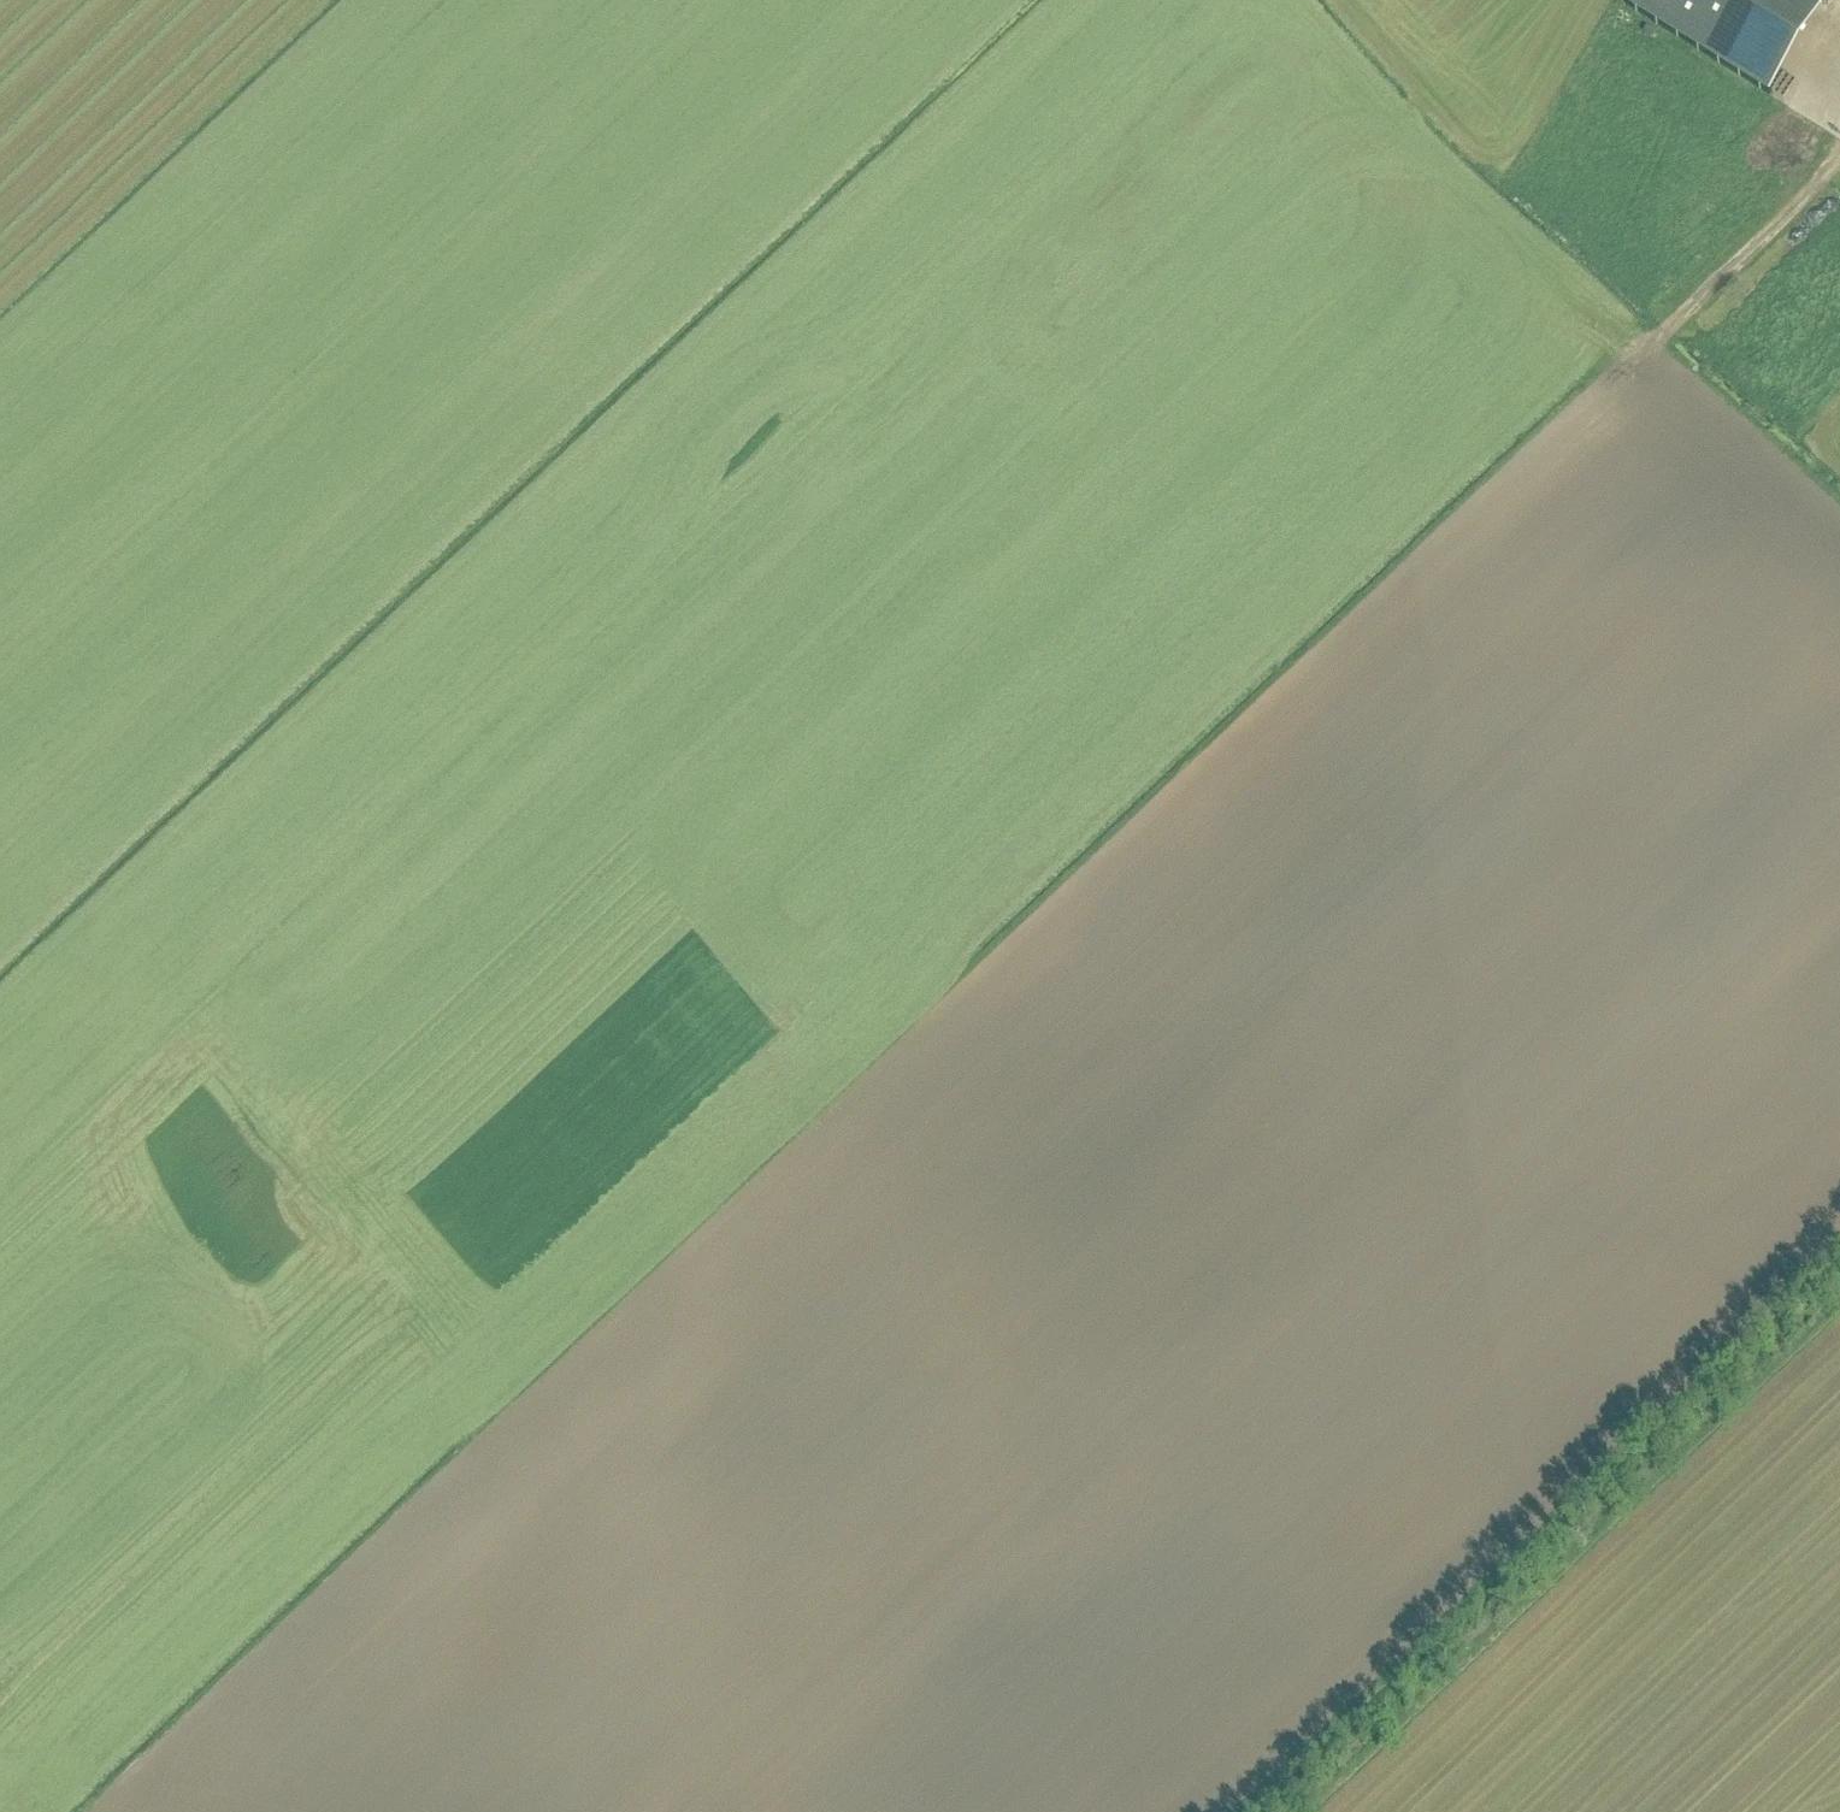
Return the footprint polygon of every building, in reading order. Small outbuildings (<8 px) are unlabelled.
[(1628,8),(1774,98),(1834,0),(1633,0),(1628,8)] [(1839,124),(1839,123),(1839,83),(1795,66),(1781,101),(1839,124)]
